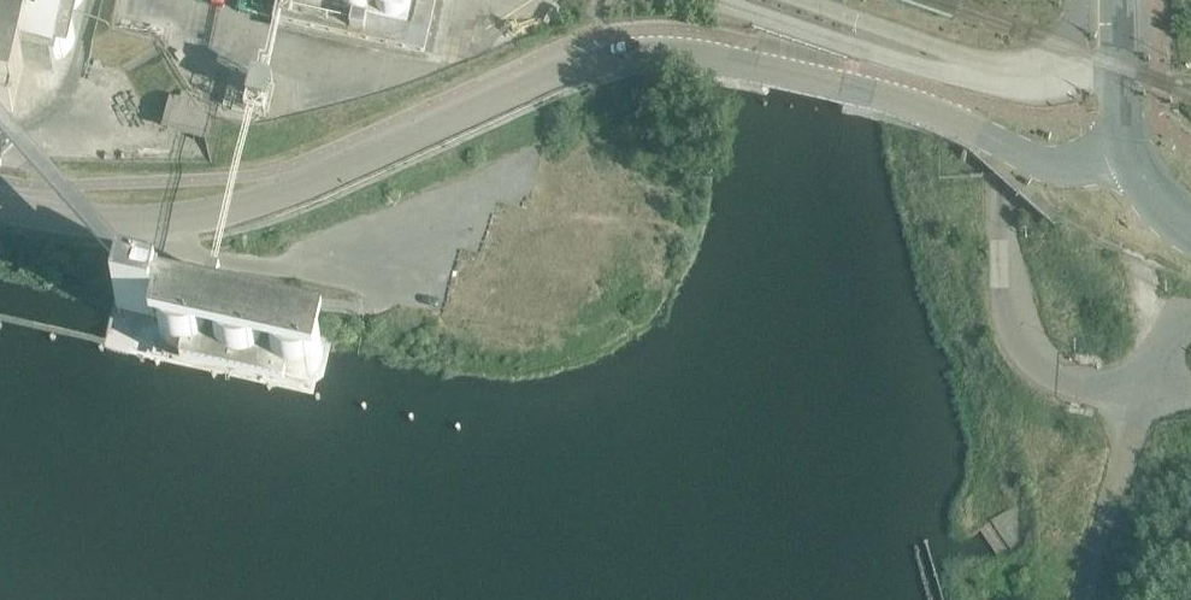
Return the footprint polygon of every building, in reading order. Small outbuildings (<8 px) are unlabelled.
[(15,112),(25,64),(68,73),(84,0),(0,0),(0,109),(15,112)] [(273,31),(441,69),(457,0),(280,0),(273,31)] [(247,110),(249,100),(269,104),(274,79),(232,71),(226,106),(247,110)] [(175,97),(168,128),(203,135),(210,104),(175,97)] [(164,297),(157,296),(128,289),(123,288),(117,315),(158,324),(153,343),(155,344),(152,357),(311,392),(314,379),(318,380),(327,337),(311,333),(310,333),(309,332),(307,331),(306,330),(305,330),(303,329),(302,329),(300,329),(299,329),(297,328),(296,328),(294,329),(293,329),(291,329),(255,321),(253,320),(252,319),(251,319),(249,318),(248,317),(246,317),(245,317),(243,316),(242,316),(240,316),(239,316),(237,316),(236,316),(234,317),(222,314),(225,301),(214,298),(212,312),(200,309),(199,308),(198,307),(196,306),(195,306),(193,305),(192,304),(191,304),(189,304),(188,303),(186,303),(184,303),(183,303),(181,303),(180,303),(178,303),(177,304),(163,301),(164,297)]
